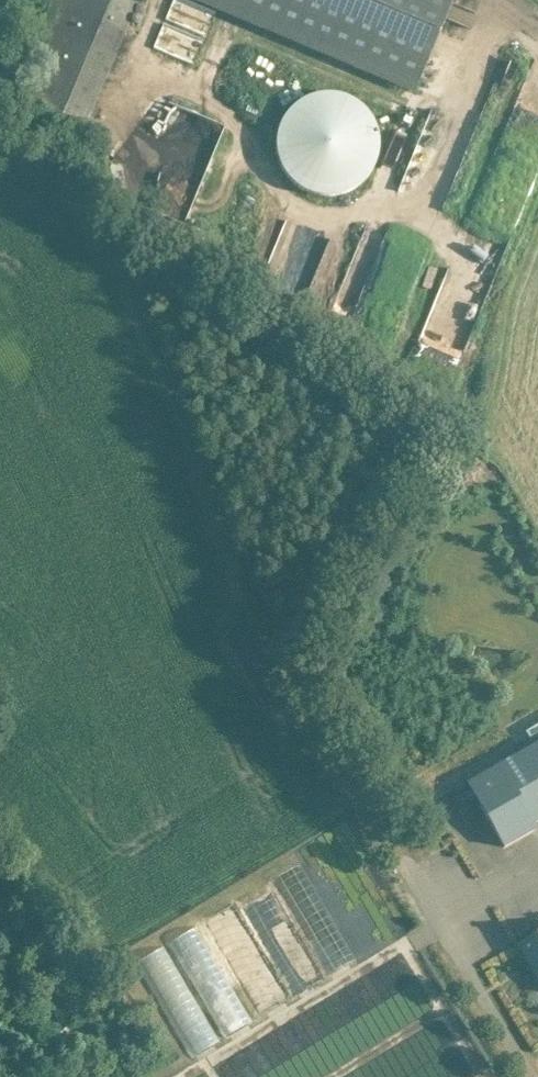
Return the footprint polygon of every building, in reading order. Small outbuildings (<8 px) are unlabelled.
[(51,4),(125,35),(139,0),(53,0),(51,4)] [(415,95),(455,0),(189,0),(415,95)] [(378,145),(377,137),(375,129),(371,120),(366,112),(358,105),(350,100),(340,96),(330,95),(321,95),(312,97),(305,100),(298,104),(292,110),(286,117),(281,125),(278,135),(277,145),(278,155),(281,165),(286,173),(292,180),(298,186),(305,190),(312,193),(321,195),(330,195),(340,194),(350,190),(358,185),(366,178),(371,170),(375,162),(377,153),(378,145)] [(468,784),(504,848),(537,830),(534,824),(537,821),(537,743),(469,784),(468,784)] [(330,959),(340,978),(356,969),(335,928),(323,935),(329,947),(320,951),(326,962),(330,959)] [(519,946),(537,979),(537,934),(519,946)]
